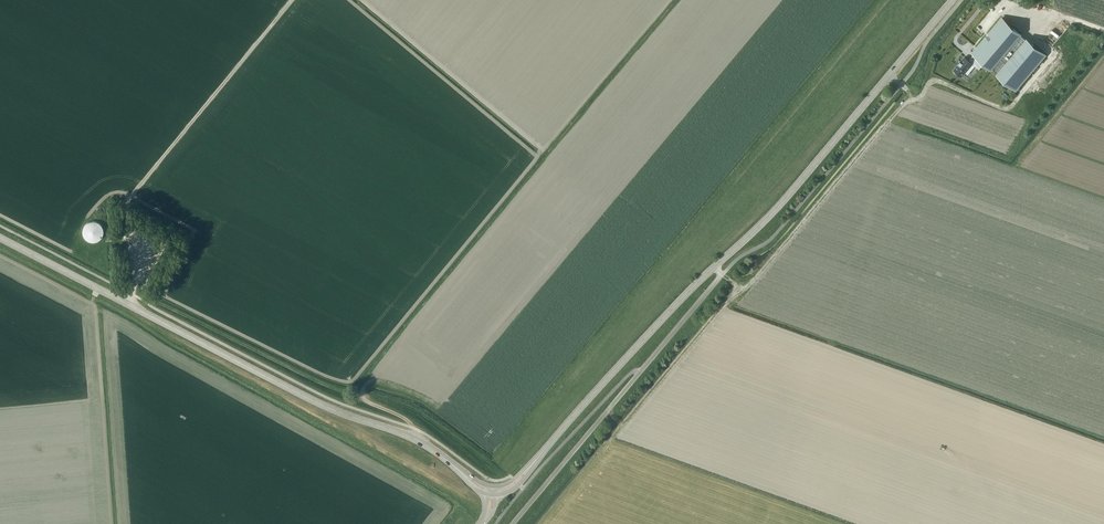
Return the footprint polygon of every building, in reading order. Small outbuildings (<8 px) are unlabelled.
[(985,63),(1016,89),(1013,86),(1025,71),(1029,74),(1045,55),(1022,36),(1003,20),(1002,19),(973,53),(985,63)] [(985,63),(973,53),(981,59),(975,66),(973,64),(980,70),(979,69),(985,63)] [(960,61),(961,62),(959,64),(959,63),(958,63),(959,64),(954,70),(955,70),(954,71),(957,74),(958,73),(962,76),(973,64),(965,57),(961,61),(960,61)] [(84,236),(86,238),(88,240),(90,241),(93,242),(96,241),(99,240),(101,238),(103,236),(104,233),(104,230),(103,227),(102,225),(99,223),(97,221),(94,221),(91,221),(88,222),(86,224),(84,227),(83,230),(83,233),(84,236)]
